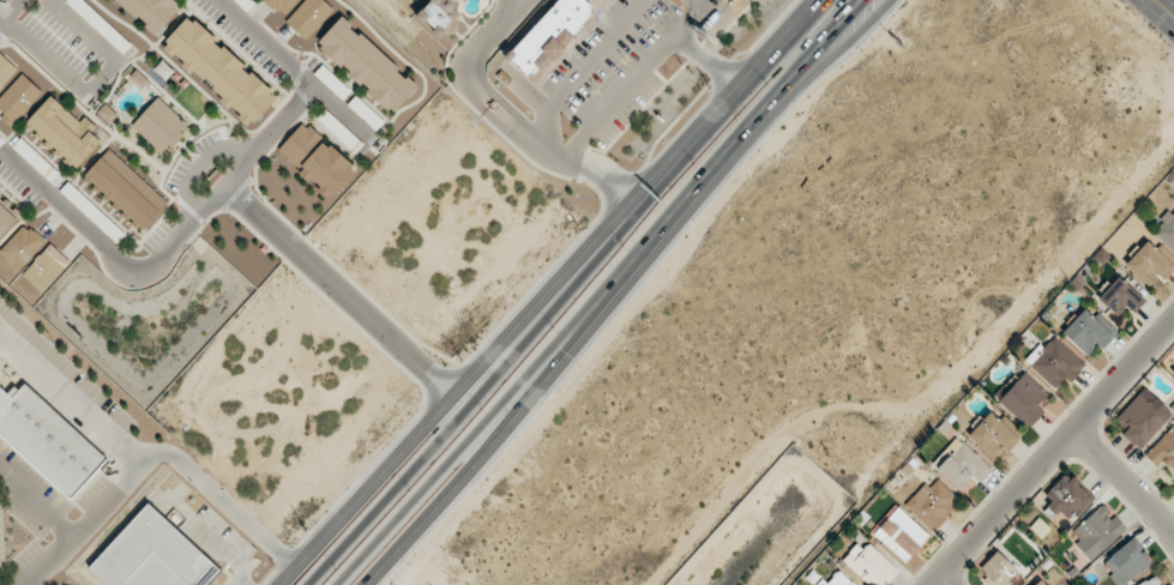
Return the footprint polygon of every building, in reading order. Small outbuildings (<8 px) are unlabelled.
[(155,38),(183,7),(176,0),(113,0),(155,38)] [(282,19),(300,0),(261,0),(282,19)] [(325,0),(306,0),(285,22),(306,42),(336,11),(325,0)] [(464,10),(449,0),(429,0),(415,21),(445,40),(464,10)] [(536,85),(608,0),(559,0),(507,61),(536,85)] [(279,95),(189,14),(159,48),(249,128),(279,95)] [(391,117),(420,86),(343,16),(314,47),(391,117)] [(0,49),(0,91),(20,70),(0,49)] [(13,128),(44,91),(22,73),(0,99),(0,117),(13,128)] [(24,126),(74,174),(103,143),(53,95),(24,126)] [(384,122),(356,95),(347,104),(376,131),(384,122)] [(131,128),(164,156),(192,125),(158,96),(131,128)] [(275,153),(327,201),(357,169),(306,120),(275,153)] [(82,179),(142,235),(170,205),(110,149),(82,179)] [(24,215),(0,192),(0,242),(24,215)] [(1159,220),(1163,224),(1156,231),(1173,249),(1173,212),(1172,215),(1168,210),(1159,220)] [(18,271),(48,242),(28,222),(0,250),(0,253),(18,271)] [(1165,279),(1173,270),(1173,260),(1159,246),(1156,249),(1147,241),(1125,264),(1149,286),(1160,274),(1165,279)] [(20,276),(41,295),(72,263),(52,243),(20,276)] [(1133,313),(1145,301),(1118,276),(1097,297),(1117,316),(1126,306),(1133,313)] [(1101,348),(1117,331),(1097,312),(1093,317),(1084,309),(1062,333),(1087,355),(1097,344),(1101,348)] [(1070,382),(1086,365),(1052,334),(1026,362),(1055,389),(1066,378),(1070,382)] [(1030,428),(1045,411),(1038,404),(1048,393),(1024,372),(999,401),(1030,428)] [(110,459),(25,381),(0,410),(0,436),(72,501),(110,459)] [(1123,433),(1139,449),(1173,414),(1146,388),(1115,419),(1127,430),(1123,433)] [(1004,446),(1009,451),(1020,439),(990,411),(967,435),(992,459),(1004,446)] [(1157,467),(1163,461),(1173,471),(1173,425),(1145,455),(1157,467)] [(934,467),(960,490),(973,474),(981,481),(992,468),(959,439),(934,467)] [(1044,496),(1051,502),(1048,506),(1068,523),(1093,496),(1066,472),(1044,496)] [(929,487),(925,483),(905,505),(933,531),(960,501),(937,479),(929,487)] [(106,584),(211,584),(224,571),(150,503),(89,569),(106,584)] [(1091,562),(1127,528),(1115,515),(1113,517),(1101,505),(1072,532),(1080,540),(1075,544),(1091,562)] [(905,563),(930,536),(898,506),(873,533),(905,563)] [(1142,556),(1147,552),(1134,536),(1101,563),(1119,584),(1125,584),(1149,565),(1142,556)] [(869,542),(863,549),(857,544),(842,559),(869,584),(885,584),(899,571),(869,542)] [(988,576),(984,580),(989,584),(1012,584),(1008,580),(1017,570),(996,551),(980,568),(988,576)] [(840,570),(827,584),(822,579),(817,584),(856,584),(840,570)] [(1157,576),(1140,584),(1162,584),(1157,576)]
